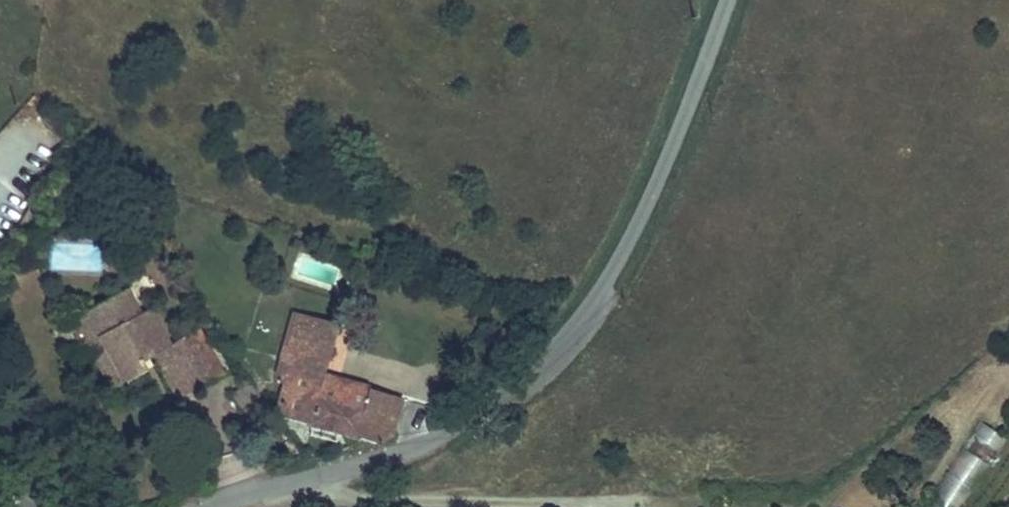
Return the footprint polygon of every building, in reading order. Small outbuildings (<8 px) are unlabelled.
[(74,173),(61,177),(65,190),(78,186),(74,173)] [(167,345),(147,308),(139,313),(125,286),(62,319),(74,341),(84,361),(91,357),(107,388),(144,369),(141,363),(136,354),(149,348),(153,357),(175,398),(196,387),(173,344),(172,343),(167,345)] [(323,376),(337,327),(291,314),(277,363),(323,376)] [(225,372),(202,329),(173,344),(196,387),(225,372)] [(149,348),(136,354),(141,363),(153,357),(149,348)] [(391,445),(404,400),(323,376),(277,363),(273,377),(283,380),(278,399),(286,402),(281,416),(306,423),(304,427),(354,441),(355,438),(379,445),(380,441),(391,445)] [(983,422),(948,475),(970,489),(1005,437),(983,422)]
